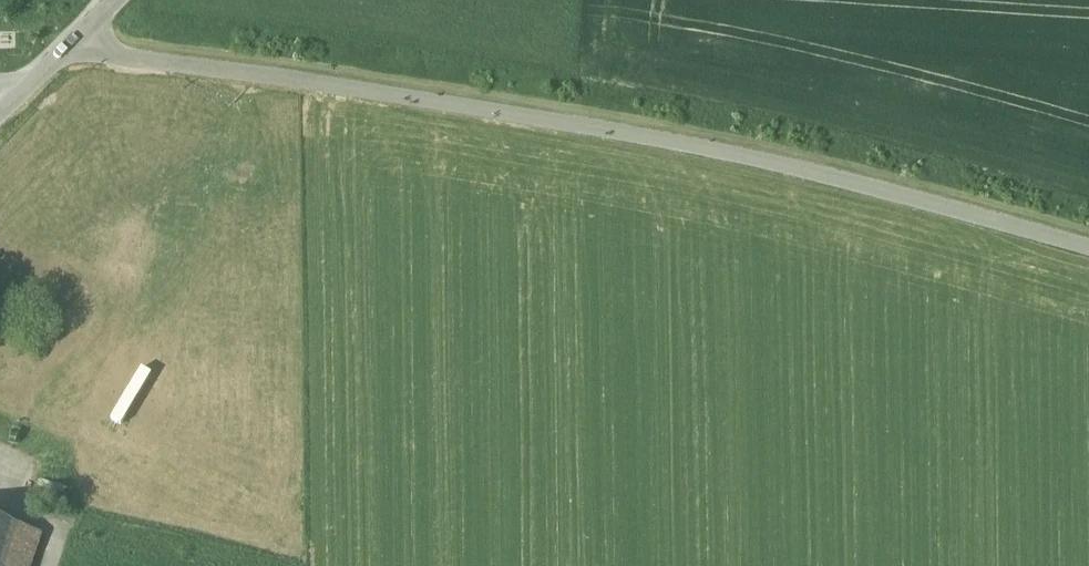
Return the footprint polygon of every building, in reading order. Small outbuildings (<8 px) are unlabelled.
[(0,520),(0,565),(3,565),(16,526),(0,520)] [(16,526),(3,565),(29,565),(39,534),(16,526)]
